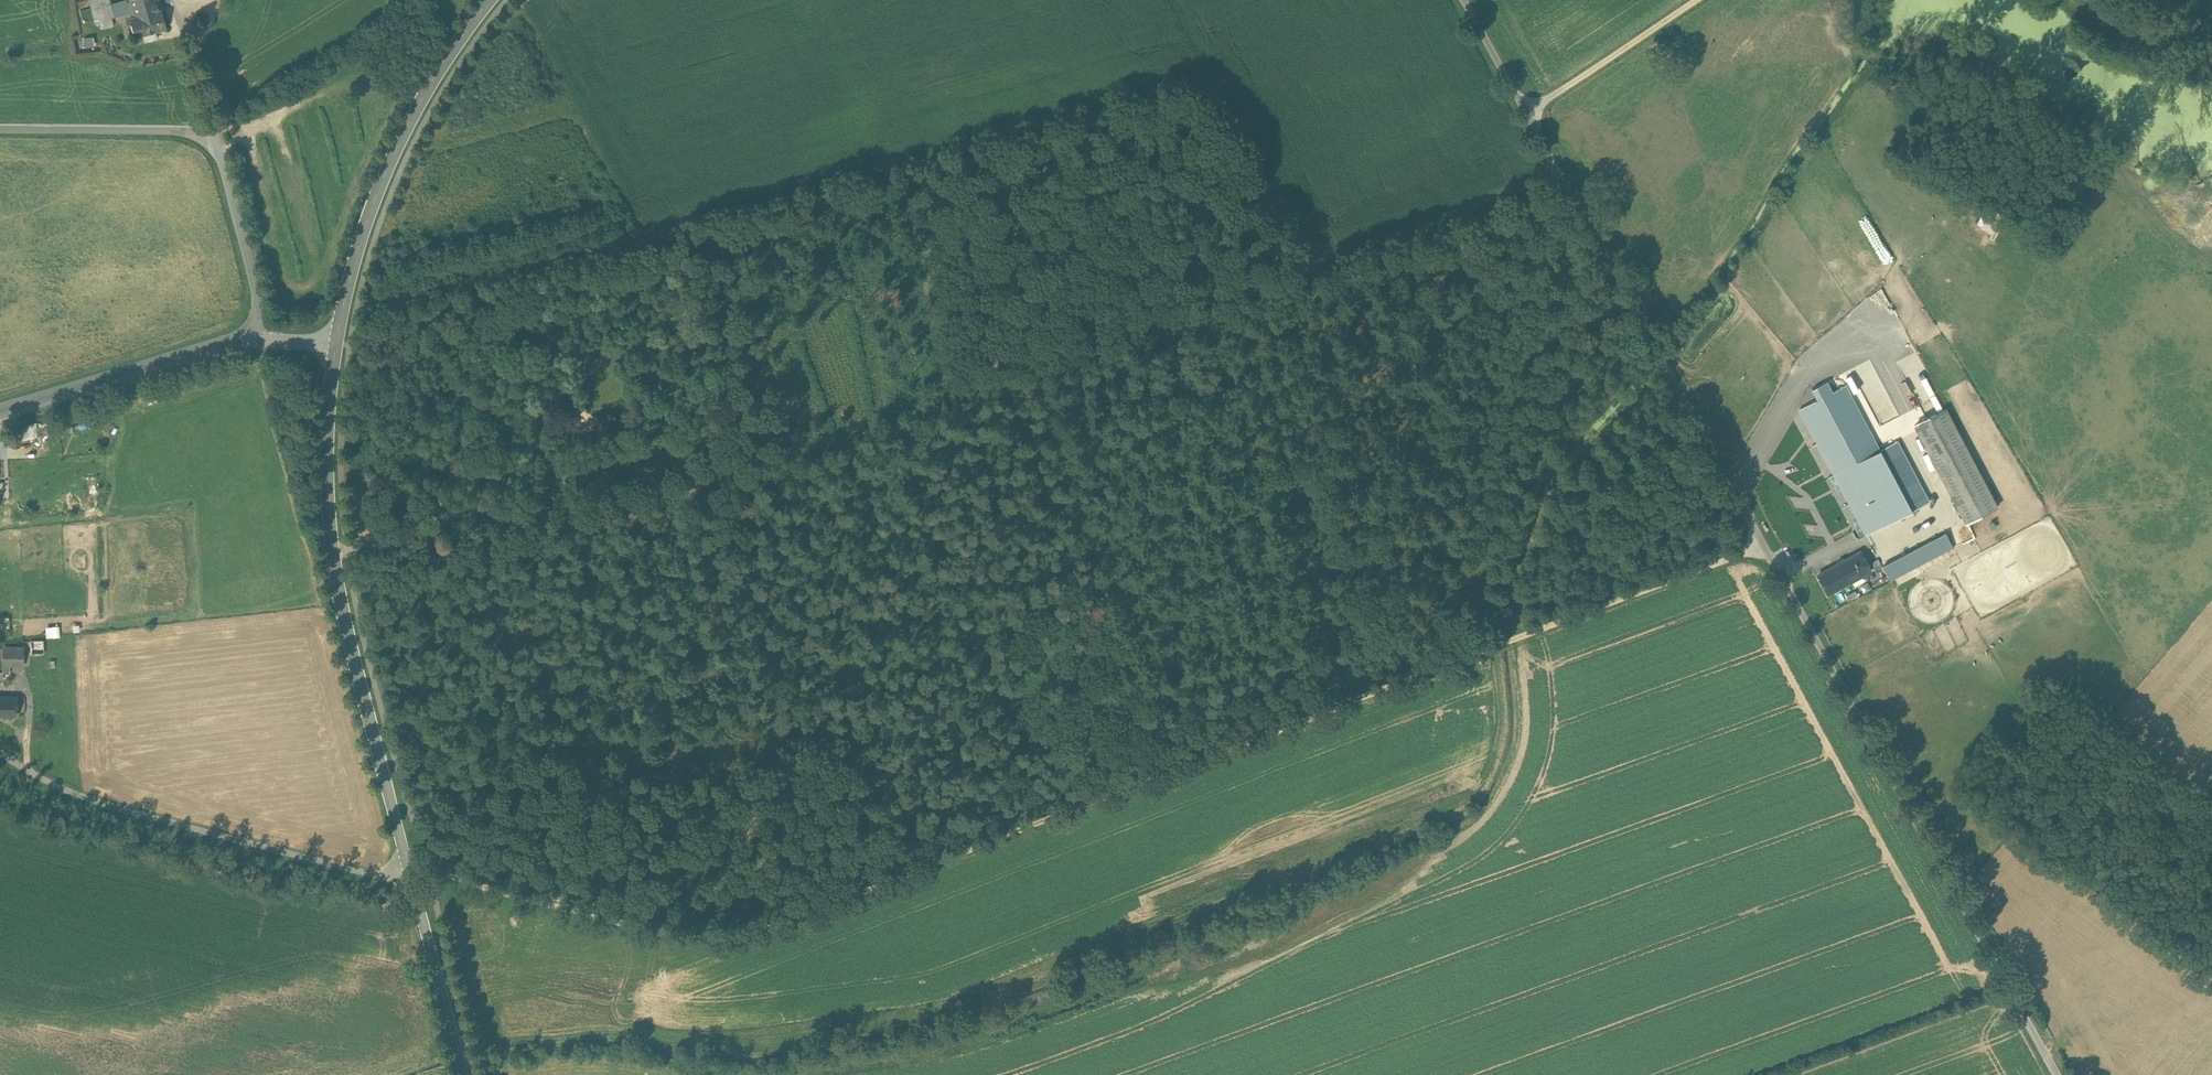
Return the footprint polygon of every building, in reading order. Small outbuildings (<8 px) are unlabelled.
[(95,22),(133,12),(130,0),(126,0),(111,4),(110,0),(90,0),(95,22)] [(133,12),(134,16),(162,9),(159,0),(130,0),(133,12)] [(134,16),(130,18),(135,37),(167,28),(162,9),(134,16)] [(84,46),(94,45),(93,36),(83,37),(84,46)] [(1870,359),(1854,367),(1857,374),(1873,365),(1870,359)] [(1844,384),(1848,382),(1857,405),(1861,403),(1874,435),(1880,433),(1852,368),(1840,373),(1844,384)] [(1880,450),(1846,385),(1833,392),(1827,381),(1812,389),(1818,400),(1800,409),(1866,534),(1929,501),(1898,441),(1880,450)] [(1949,404),(1914,423),(1967,522),(2002,504),(1949,404)] [(13,438),(48,436),(47,421),(12,424),(13,438)] [(57,480),(57,506),(66,505),(65,480),(57,480)] [(50,506),(50,500),(44,500),(44,493),(37,493),(37,507),(50,506)] [(1946,533),(1883,566),(1891,580),(1954,547),(1946,533)] [(1861,552),(1818,574),(1828,593),(1871,570),(1861,552)] [(46,625),(46,637),(60,636),(60,625),(46,625)] [(44,640),(31,640),(31,653),(44,653),(44,640)] [(23,648),(4,647),(4,648),(4,658),(4,673),(10,673),(10,665),(23,665),(23,648)] [(0,696),(0,713),(3,713),(5,716),(11,716),(13,714),(16,714),(17,697),(0,696)]
